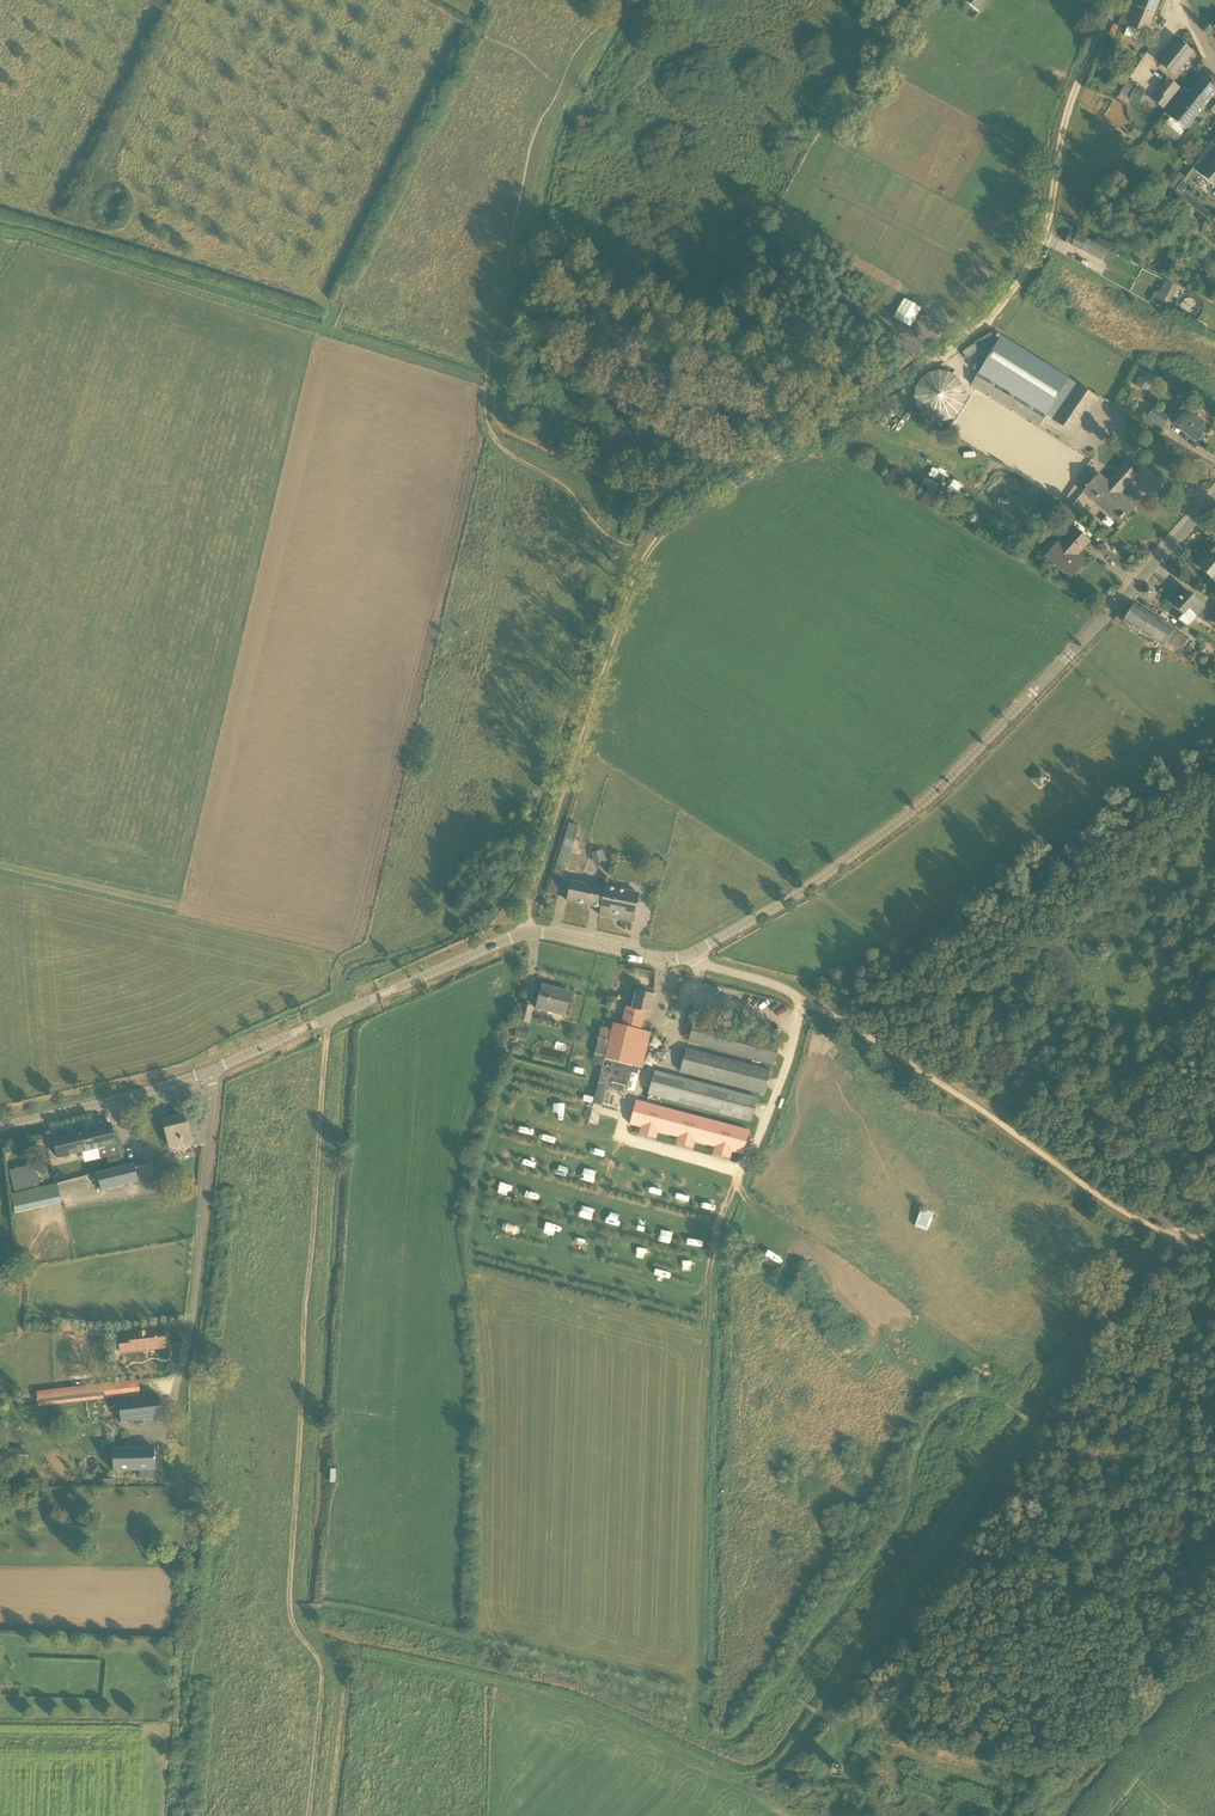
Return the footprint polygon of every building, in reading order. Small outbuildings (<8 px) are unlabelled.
[(979,13),(990,0),(962,0),(979,13)] [(1160,0),(1129,0),(1119,23),(1146,34),(1160,0)] [(1178,41),(1159,63),(1174,75),(1193,53),(1178,41)] [(1158,93),(1153,100),(1163,108),(1179,89),(1167,79),(1156,92),(1158,93)] [(1214,94),(1214,90),(1202,79),(1190,95),(1184,90),(1164,114),(1185,131),(1214,94)] [(1126,97),(1133,87),(1127,83),(1120,93),(1126,97)] [(1130,100),(1140,104),(1145,92),(1134,89),(1130,100)] [(1206,150),(1203,153),(1192,168),(1195,171),(1214,188),(1214,157),(1206,150)] [(1111,161),(1118,167),(1124,159),(1116,153),(1111,161)] [(1188,155),(1184,163),(1190,167),(1195,160),(1188,155)] [(1182,181),(1185,177),(1175,170),(1163,186),(1173,193),(1182,181)] [(1182,181),(1173,193),(1209,220),(1213,215),(1183,193),(1188,185),(1182,181)] [(1076,236),(1070,233),(1065,243),(1071,246),(1070,249),(1080,254),(1082,251),(1102,261),(1108,250),(1077,234),(1076,236)] [(1108,250),(1102,261),(1108,264),(1112,265),(1117,254),(1114,252),(1108,250)] [(1167,309),(1178,288),(1163,281),(1153,301),(1167,309)] [(912,326),(921,306),(902,298),(893,318),(912,326)] [(1001,337),(971,385),(1040,427),(1047,416),(1072,433),(1097,398),(1077,385),(1001,337)] [(957,379),(949,374),(939,372),(930,374),(922,380),(917,388),(915,397),(918,407),(923,415),(931,420),(940,421),(950,419),(958,414),(963,406),(964,396),(962,387),(957,379)] [(1153,377),(1143,372),(1135,386),(1145,391),(1153,377)] [(1169,420),(1152,409),(1148,407),(1140,418),(1161,431),(1169,420)] [(1199,421),(1192,415),(1180,429),(1194,441),(1205,430),(1197,422),(1199,421)] [(1108,484),(1099,475),(1084,492),(1109,514),(1111,512),(1120,520),(1133,506),(1120,494),(1136,476),(1125,465),(1108,484)] [(1076,556),(1082,550),(1089,542),(1075,529),(1062,543),(1060,542),(1047,557),(1071,578),(1084,563),(1076,556)] [(1214,582),(1214,549),(1198,567),(1214,582)] [(1149,598),(1154,593),(1149,589),(1144,594),(1149,598)] [(1167,601),(1182,616),(1178,620),(1185,624),(1186,624),(1188,626),(1205,607),(1189,592),(1182,600),(1174,592),(1170,596),(1170,597),(1167,601)] [(1133,606),(1123,622),(1173,653),(1183,637),(1174,631),(1133,606)] [(555,896),(580,826),(570,823),(557,866),(547,894),(555,896)] [(602,850),(591,852),(594,865),(605,862),(602,850)] [(601,908),(605,889),(571,882),(567,901),(601,908)] [(605,889),(601,908),(600,915),(634,922),(639,894),(606,888),(605,889)] [(537,1008),(565,1016),(571,993),(557,990),(556,993),(542,989),(537,1008)] [(602,1028),(600,1038),(599,1038),(595,1054),(605,1057),(593,1104),(602,1106),(606,1089),(626,1094),(631,1073),(638,1075),(639,1068),(641,1068),(650,1033),(641,1030),(645,1012),(650,1014),(655,996),(637,992),(633,1009),(626,1007),(622,1025),(614,1023),(612,1031),(602,1028)] [(530,1023),(533,1008),(523,1005),(519,1020),(530,1023)] [(689,1042),(771,1063),(777,1042),(694,1021),(689,1042)] [(514,1037),(528,1040),(531,1028),(518,1025),(514,1037)] [(765,1095),(771,1071),(687,1049),(681,1072),(765,1095)] [(649,1095),(751,1122),(757,1099),(655,1071),(649,1095)] [(631,1124),(743,1154),(749,1131),(637,1101),(631,1124)] [(182,1145),(183,1148),(193,1146),(185,1114),(170,1118),(171,1121),(164,1122),(171,1148),(182,1145)] [(112,1125),(54,1139),(58,1158),(117,1144),(112,1125)] [(139,1179),(153,1176),(149,1161),(98,1173),(102,1191),(139,1182),(139,1179)] [(554,1173),(565,1174),(566,1163),(555,1162),(554,1173)] [(35,1165),(9,1171),(15,1192),(41,1185),(35,1165)] [(15,1213),(44,1206),(40,1188),(11,1194),(15,1213)] [(525,1202),(534,1205),(536,1195),(527,1192),(525,1202)] [(550,1211),(560,1214),(564,1203),(554,1200),(550,1211)] [(932,1213),(919,1208),(913,1225),(926,1230),(932,1213)] [(583,1209),(580,1219),(589,1222),(592,1212),(583,1209)] [(688,1246),(697,1249),(700,1238),(691,1236),(688,1246)] [(142,1330),(145,1350),(166,1347),(164,1328),(148,1330),(148,1329),(142,1330)] [(121,1352),(145,1350),(142,1330),(137,1330),(137,1331),(129,1332),(130,1336),(120,1337),(121,1352)] [(142,1380),(39,1388),(40,1403),(144,1396),(142,1380)] [(122,1423),(164,1417),(162,1397),(120,1402),(122,1423)] [(140,1478),(152,1478),(152,1470),(156,1470),(155,1448),(113,1450),(114,1471),(140,1470),(140,1478)]
